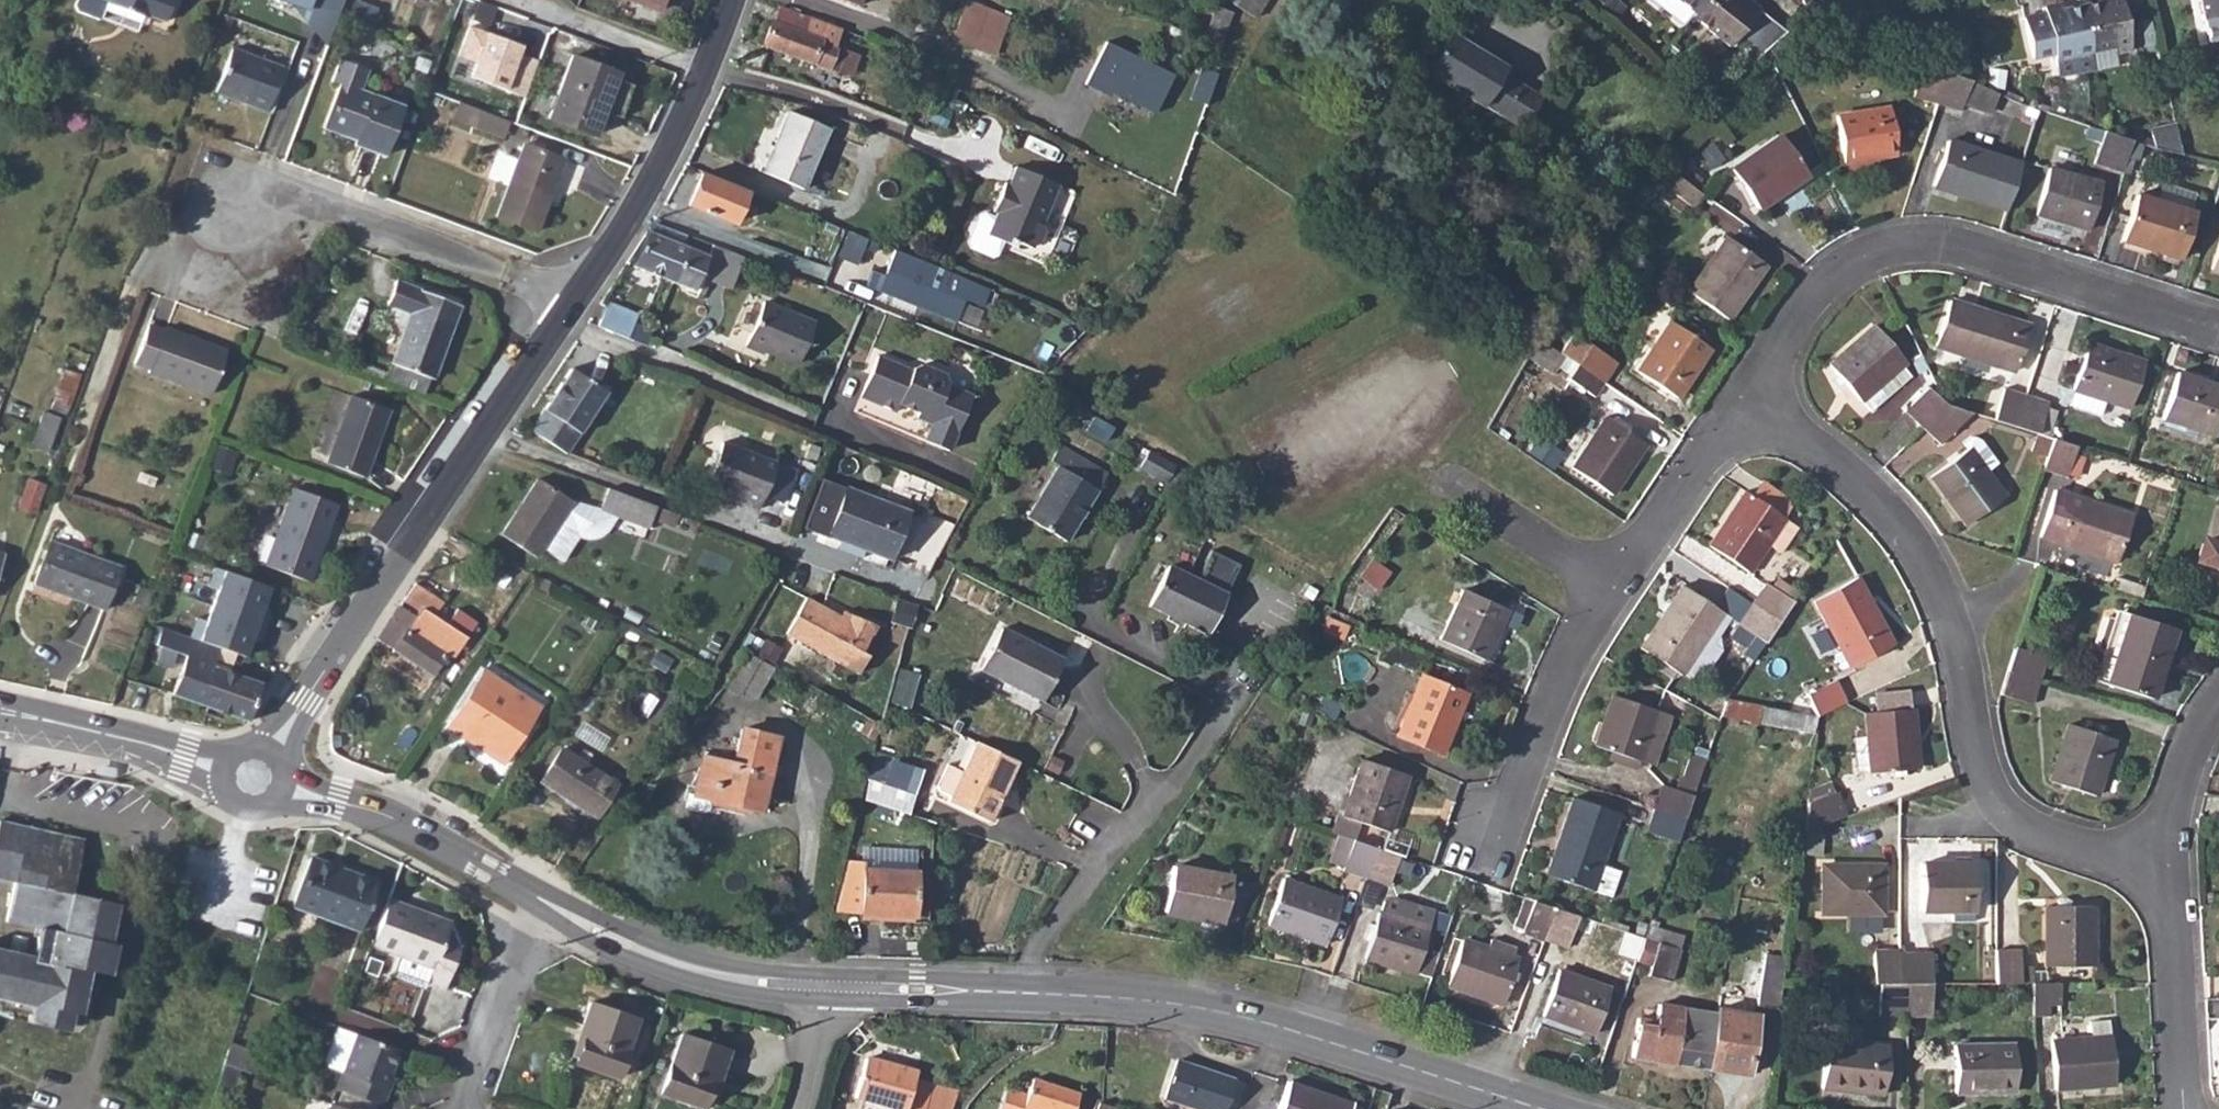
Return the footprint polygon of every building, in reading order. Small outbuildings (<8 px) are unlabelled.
[(106,2),(148,17),(149,15),(165,21),(173,0),(106,0),(106,2)] [(330,37),(335,24),(312,15),(317,3),(309,0),(299,0),(330,37)] [(335,24),(344,0),(309,0),(317,3),(312,15),(335,24)] [(657,10),(661,0),(630,0),(657,10)] [(1227,1),(1249,15),(1259,0),(1228,0),(1227,1)] [(1693,6),(1698,0),(1660,0),(1683,18),(1693,6)] [(1690,11),(1728,40),(1737,29),(1756,43),(1783,26),(1755,5),(1757,2),(1754,0),(1698,0),(1693,6),(1690,11)] [(2081,2),(2061,6),(2060,0),(2058,0),(2043,3),(2045,11),(2024,15),(2032,56),(2053,52),(2057,72),(2094,64),(2090,47),(2081,2)] [(2081,2),(2090,47),(2111,43),(2112,49),(2127,46),(2118,0),(2091,0),(2081,2)] [(2202,19),(2203,19),(2207,41),(2218,38),(2218,0),(2198,0),(2202,19)] [(806,14),(779,4),(773,20),(771,20),(763,44),(825,67),(827,64),(833,47),(834,44),(801,32),(802,29),(823,36),(829,24),(805,15),(806,14)] [(964,4),(952,42),(993,55),(1006,16),(964,4)] [(525,89),(539,53),(520,46),(523,37),(470,18),(459,48),(476,54),(471,69),(525,89)] [(1451,30),(1431,62),(1498,104),(1527,122),(1543,97),(1503,72),(1507,65),(1451,30)] [(1097,38),(1079,81),(1096,88),(1099,81),(1150,102),(1165,65),(1097,38)] [(833,47),(827,64),(837,68),(843,52),(833,47)] [(231,48),(215,90),(272,110),(291,59),(285,57),(282,66),(231,48)] [(570,56),(548,116),(594,132),(616,72),(570,56)] [(340,81),(326,120),(359,133),(355,142),(384,152),(402,104),(359,88),(366,67),(340,58),(333,78),(340,81)] [(1431,62),(1427,68),(1494,111),(1498,104),(1431,62)] [(1926,63),(1916,95),(1939,103),(1949,71),(1936,65),(1926,63)] [(1949,71),(1939,103),(1962,110),(1971,82),(1949,71)] [(458,100),(451,119),(476,128),(483,109),(458,100)] [(1891,107),(1839,112),(1845,159),(1895,153),(1891,107)] [(476,128),(501,138),(508,118),(483,109),(476,128)] [(764,171),(804,188),(829,126),(789,110),(764,171)] [(2173,122),(2150,127),(2153,141),(2179,147),(2173,122)] [(1779,130),(1731,163),(1757,201),(1804,169),(1779,130)] [(2117,131),(2108,163),(2126,168),(2135,137),(2117,131)] [(2025,163),(1951,138),(1937,183),(2011,208),(2025,163)] [(561,156),(522,142),(516,159),(501,154),(496,156),(489,175),(507,182),(495,213),(534,227),(561,156)] [(1653,158),(1643,171),(1669,188),(1679,175),(1653,158)] [(1055,182),(1013,164),(1006,182),(1002,180),(994,199),(998,200),(993,210),(991,215),(982,211),(976,214),(965,239),(967,246),(987,255),(993,253),(999,239),(1008,243),(1010,238),(1029,246),(1030,243),(1036,240),(1041,229),(1038,223),(1055,182)] [(2052,165),(2038,212),(2089,227),(2103,181),(2052,165)] [(701,171),(687,204),(731,222),(744,190),(701,171)] [(2138,192),(2124,239),(2182,258),(2197,211),(2138,192)] [(998,200),(994,199),(990,209),(993,210),(998,200)] [(643,236),(633,265),(672,283),(687,247),(681,244),(686,234),(654,220),(643,236)] [(687,247),(672,283),(694,292),(699,277),(719,286),(728,264),(714,258),(718,247),(686,234),(681,244),(687,247)] [(1727,234),(1691,287),(1730,314),(1766,261),(1727,234)] [(893,249),(877,289),(949,318),(957,298),(980,307),(988,286),(893,249)] [(395,278),(386,302),(409,311),(390,361),(431,376),(459,301),(395,278)] [(762,300),(744,343),(762,351),(763,348),(795,362),(812,322),(762,300)] [(608,302),(598,324),(626,337),(632,340),(635,335),(629,331),(637,316),(608,302)] [(1943,302),(1928,347),(2009,373),(2023,332),(2023,329),(1943,302)] [(1556,312),(1550,322),(1567,333),(1572,322),(1556,312)] [(1674,315),(1640,366),(1678,392),(1713,341),(1674,315)] [(140,320),(126,357),(143,363),(141,367),(203,390),(219,346),(157,323),(156,326),(140,320)] [(1550,322),(1543,335),(1560,344),(1567,333),(1550,322)] [(1560,344),(1559,346),(1587,365),(1602,343),(1572,322),(1567,333),(1560,344)] [(1872,325),(1827,363),(1857,397),(1901,359),(1872,325)] [(2083,345),(2068,390),(2100,400),(2125,408),(2140,363),(2083,345)] [(1559,346),(1552,361),(1578,378),(1587,365),(1559,346)] [(878,358),(860,398),(895,411),(898,405),(917,412),(932,418),(930,423),(922,441),(947,451),(969,394),(947,386),(947,381),(944,374),(921,364),(913,367),(911,371),(878,358)] [(530,428),(564,453),(610,388),(604,384),(600,389),(571,368),(530,428)] [(2158,419),(2209,436),(2218,405),(2218,388),(2173,373),(2158,419)] [(1901,409),(1919,426),(1941,404),(1923,386),(1901,409)] [(1998,389),(1989,418),(2012,425),(2022,397),(1998,389)] [(345,390),(317,458),(354,473),(382,405),(345,390)] [(2100,400),(2068,390),(2063,407),(2094,417),(2100,400)] [(2022,397),(2012,425),(2033,432),(2042,403),(2022,397)] [(1941,404),(1919,426),(1936,442),(1965,411),(1942,403),(1941,404)] [(40,410),(28,443),(44,450),(56,417),(40,410)] [(1609,411),(1576,459),(1615,485),(1648,437),(1630,425),(1634,420),(1619,410),(1615,416),(1609,411)] [(917,412),(914,418),(930,423),(932,418),(917,412)] [(2051,438),(2041,471),(2063,478),(2074,445),(2051,438)] [(721,440),(706,481),(739,494),(737,499),(756,506),(773,459),(721,440)] [(1052,464),(1022,515),(1061,540),(1101,472),(1055,445),(1046,460),(1052,464)] [(1966,448),(1928,476),(1961,523),(1999,496),(1966,448)] [(652,504),(609,488),(600,508),(572,502),(537,478),(500,532),(534,556),(540,547),(560,560),(577,535),(581,538),(586,539),(598,539),(603,535),(612,524),(615,519),(618,515),(649,526),(653,517),(676,525),(679,514),(652,504)] [(826,479),(807,526),(888,555),(892,557),(910,510),(826,479)] [(284,484),(256,561),(300,576),(328,500),(284,484)] [(2053,489),(2038,536),(2113,560),(2128,512),(2053,489)] [(1742,490),(1706,542),(1747,569),(1765,542),(1778,549),(1793,525),(1742,490)] [(2199,565),(2218,571),(2218,507),(2217,507),(2199,565)] [(47,542),(31,583),(102,610),(118,569),(47,542)] [(1171,562),(1152,601),(1207,628),(1226,590),(1171,562)] [(227,567),(201,637),(223,645),(247,655),(272,584),(227,567)] [(1853,575),(1812,597),(1837,644),(1829,648),(1838,664),(1845,659),(1848,662),(1888,640),(1853,575)] [(1767,581),(1754,601),(1780,618),(1799,590),(1779,577),(1773,585),(1767,581)] [(402,599),(376,638),(430,671),(448,645),(457,650),(476,621),(456,608),(446,622),(434,614),(442,600),(416,582),(414,582),(405,596),(420,606),(414,614),(405,608),(409,603),(402,599)] [(1681,584),(1642,645),(1680,670),(1721,609),(1681,584)] [(1467,585),(1439,632),(1481,656),(1509,609),(1467,585)] [(803,598),(784,635),(856,673),(866,655),(860,651),(873,625),(866,621),(848,614),(845,621),(837,617),(803,598)] [(1754,601),(1740,622),(1766,639),(1780,618),(1754,601)] [(2106,614),(2097,644),(2114,649),(2104,681),(2148,695),(2171,626),(2127,611),(2123,620),(2106,614)] [(845,621),(847,616),(840,612),(837,617),(845,621)] [(175,693),(249,721),(254,707),(262,681),(217,664),(223,645),(201,637),(161,623),(156,641),(189,652),(175,693)] [(1060,657),(1000,628),(980,667),(1039,697),(1060,657)] [(2013,644),(2006,667),(2036,677),(2044,654),(2013,644)] [(723,671),(718,680),(734,688),(736,685),(752,693),(768,664),(737,648),(723,671)] [(484,667),(447,724),(501,760),(539,703),(484,667)] [(912,694),(916,670),(901,667),(897,692),(912,694)] [(2006,667),(1999,692),(2029,700),(2036,677),(2006,667)] [(1423,674),(1399,736),(1443,752),(1467,690),(1423,674)] [(1806,693),(1817,714),(1846,700),(1835,678),(1806,693)] [(1904,691),(1868,694),(1870,711),(1906,708),(1904,691)] [(1593,743),(1608,749),(1635,759),(1653,708),(1611,693),(1593,743)] [(1726,699),(1720,716),(1735,719),(1739,702),(1726,699)] [(1739,702),(1735,719),(1750,723),(1755,705),(1739,702)] [(1755,705),(1750,723),(1757,724),(1762,706),(1755,705)] [(1765,706),(1764,722),(1816,731),(1817,714),(1765,706)] [(1864,711),(1865,734),(1868,767),(1868,770),(1913,766),(1909,707),(1906,708),(1870,711),(1864,711)] [(2066,720),(2048,777),(2092,791),(2111,734),(2066,720)] [(701,756),(693,793),(760,807),(776,736),(740,728),(735,752),(745,754),(743,765),(701,756)] [(1868,767),(1865,734),(1851,735),(1855,768),(1868,767)] [(1020,760),(978,740),(965,768),(950,761),(939,783),(941,788),(953,794),(950,799),(992,818),(1020,760)] [(560,747),(538,778),(592,813),(614,782),(560,747)] [(1635,759),(1608,749),(1606,758),(1631,767),(1635,759)] [(880,751),(865,797),(912,812),(924,771),(895,759),(895,756),(880,751)] [(1663,783),(1655,806),(1685,815),(1706,757),(1694,754),(1680,788),(1663,783)] [(1362,756),(1345,812),(1389,825),(1406,770),(1362,756)] [(177,779),(164,777),(163,785),(176,787),(177,779)] [(1809,789),(1803,830),(1841,817),(1833,793),(1830,794),(1826,783),(1809,789)] [(1570,796),(1544,871),(1590,886),(1614,811),(1570,796)] [(1655,806),(1647,828),(1677,839),(1685,815),(1655,806)] [(20,1013),(15,1030),(61,1041),(67,1019),(73,1018),(82,978),(94,981),(111,913),(63,902),(76,849),(4,832),(0,850),(0,873),(20,878),(10,919),(36,926),(27,965),(0,959),(0,1008),(20,1013)] [(1350,838),(1341,870),(1364,876),(1374,845),(1350,838)] [(1374,845),(1364,876),(1387,883),(1397,852),(1374,845)] [(307,850),(288,897),(357,923),(377,876),(353,867),(350,871),(328,863),(330,859),(307,850)] [(848,858),(835,910),(913,913),(914,868),(864,865),(864,858),(848,858)] [(1172,860),(1163,905),(1220,916),(1229,872),(1172,860)] [(1971,862),(1920,861),(1920,907),(1971,908),(1971,862)] [(1882,868),(1822,868),(1823,913),(1882,913),(1882,868)] [(1282,875),(1266,920),(1326,940),(1341,895),(1282,875)] [(389,892),(371,939),(432,961),(426,977),(442,983),(459,940),(450,916),(389,892)] [(1371,936),(1365,954),(1415,971),(1435,908),(1398,896),(1387,899),(1383,909),(1380,908),(1376,919),(1371,918),(1365,934),(1371,936)] [(1532,896),(1523,928),(1544,935),(1554,903),(1532,896)] [(1554,903),(1544,935),(1567,943),(1578,912),(1554,903)] [(2044,904),(2043,964),(2090,964),(2090,904),(2044,904)] [(1643,937),(1636,959),(1651,963),(1648,974),(1670,979),(1682,933),(1660,927),(1656,942),(1643,937)] [(1463,937),(1449,981),(1505,1000),(1513,976),(1518,977),(1521,969),(1516,967),(1520,955),(1514,953),(1516,944),(1493,937),(1490,946),(1463,937)] [(1898,946),(1873,947),(1873,982),(1878,982),(1899,982),(1899,950),(1898,946)] [(2019,949),(1996,949),(1996,983),(2019,982),(2019,949)] [(382,954),(369,950),(363,965),(377,969),(382,954)] [(1928,950),(1899,950),(1899,982),(1906,982),(1929,982),(1928,950)] [(1776,1006),(1786,955),(1764,952),(1756,1004),(1776,1006)] [(1558,966),(1542,1012),(1595,1030),(1610,984),(1558,966)] [(1899,982),(1878,982),(1878,1015),(1906,1015),(1906,982),(1899,982)] [(1929,982),(1906,982),(1906,1015),(1929,1015),(1929,982)] [(2058,983),(2031,983),(2032,1015),(2048,1015),(2048,1004),(2058,1004),(2058,983)] [(1721,995),(1719,1007),(1747,1012),(1748,1005),(1746,998),(1721,995)] [(1632,1055),(1709,1067),(1718,1012),(1660,1003),(1656,1020),(1638,1017),(1632,1055)] [(588,1029),(577,1066),(618,1079),(636,1021),(589,1005),(583,1027),(588,1029)] [(1718,1012),(1709,1067),(1747,1074),(1755,1014),(1747,1012),(1719,1007),(1718,1012)] [(352,1028),(334,1021),(323,1054),(325,1060),(339,1065),(352,1028)] [(2089,1021),(2090,1038),(2109,1037),(2109,1021),(2089,1021)] [(396,1045),(352,1028),(339,1065),(333,1082),(381,1099),(387,1082),(384,1081),(396,1045)] [(681,1035),(663,1095),(705,1108),(717,1071),(722,1073),(729,1051),(681,1035)] [(2109,1037),(2090,1038),(2050,1039),(2052,1088),(2111,1085),(2109,1037)] [(227,1038),(221,1058),(236,1063),(246,1067),(252,1047),(227,1038)] [(1824,1040),(1820,1087),(1883,1092),(1886,1045),(1824,1040)] [(2010,1043),(1948,1045),(1950,1093),(2012,1090),(2010,1043)] [(1163,1094),(1202,1108),(1221,1108),(1233,1076),(1178,1055),(1163,1094)] [(236,1063),(221,1058),(215,1080),(209,1098),(223,1103),(236,1063)] [(858,1099),(864,1100),(895,1108),(898,1108),(926,1108),(932,1083),(915,1078),(917,1070),(899,1065),(898,1068),(869,1060),(858,1099)] [(1281,1108),(1350,1108),(1352,1103),(1290,1080),(1281,1108)] [(1078,1096),(1031,1084),(1026,1099),(1007,1094),(1003,1108),(1074,1108),(1078,1096)] [(328,1098),(324,1108),(358,1108),(328,1098)] [(861,1108),(895,1108),(864,1100),(861,1108)] [(1098,1108),(1119,1108),(1101,1100),(1098,1108)]
